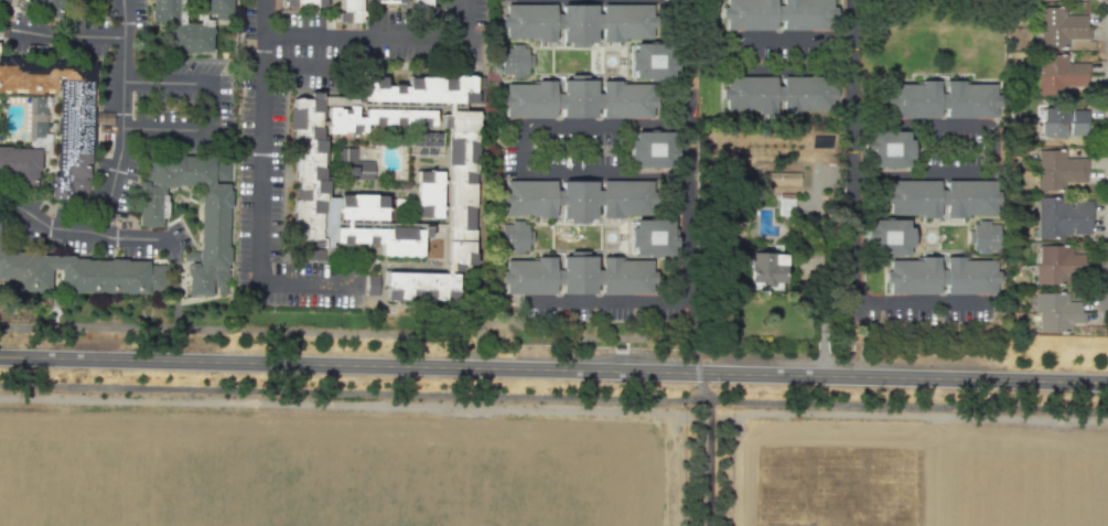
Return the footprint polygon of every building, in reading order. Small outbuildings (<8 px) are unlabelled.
[(63,15),(87,23),(96,0),(0,0),(0,8),(58,26),(63,15)] [(168,29),(168,63),(217,63),(217,22),(236,22),(236,0),(201,0),(201,31),(181,31),(181,0),(153,0),(152,29),(168,29)] [(327,12),(327,0),(288,0),(288,12),(327,12)] [(340,21),(364,21),(364,8),(409,8),(409,18),(434,18),(434,0),(340,0),(340,21)] [(727,7),(727,0),(777,0),(777,4),(784,4),(783,0),(833,0),(833,7),(838,7),(838,21),(831,21),(831,30),(784,30),(784,20),(777,20),(776,30),(727,30),(727,19),(723,19),(723,7),(727,7)] [(505,3),(555,3),(555,12),(561,12),(561,2),(595,2),(595,11),(602,12),(603,3),(652,3),(652,37),(620,37),(620,41),(602,41),(602,26),(595,26),(594,40),(561,40),(561,28),(555,28),(555,41),(537,41),(537,37),(505,37),(505,26),(501,26),(501,14),(505,14),(505,3)] [(1085,23),(1040,24),(1035,24),(1035,3),(1063,3),(1064,12),(1085,12),(1085,23)] [(1040,24),(1040,44),(1067,44),(1067,36),(1089,36),(1089,24),(1085,23),(1040,24)] [(634,37),(671,37),(671,54),(676,54),(676,64),(671,64),(671,73),(634,73),(633,65),(628,65),(628,45),(633,45),(634,37)] [(502,49),(510,49),(510,44),(523,45),(523,49),(527,49),(527,55),(533,55),(533,68),(527,68),(527,75),(523,75),(523,78),(510,78),(510,75),(501,74),(502,49)] [(1039,72),(1085,71),(1088,71),(1088,60),(1066,60),(1066,52),(1039,52),(1039,72)] [(56,92),(0,92),(0,57),(94,61),(89,179),(85,196),(50,196),(50,169),(34,169),(34,185),(15,185),(14,180),(0,179),(0,146),(55,147),(56,92)] [(1039,72),(1035,72),(1035,93),(1063,93),(1064,84),(1085,84),(1085,71),(1039,72)] [(721,73),(835,74),(835,107),(721,107),(721,73)] [(362,106),(480,107),(480,78),(410,78),(410,90),(389,90),(389,78),(361,78),(362,106)] [(505,84),(537,84),(537,80),(556,80),(555,93),(561,93),(561,78),(595,78),(595,93),(602,93),(602,80),(621,80),(621,84),(652,84),(653,95),(656,95),(656,107),(653,107),(653,118),(602,118),(602,108),(595,108),(595,117),(561,117),(561,108),(555,108),(555,118),(505,118),(505,107),(502,107),(502,95),(505,95),(505,84)] [(884,83),(999,84),(999,118),(884,117),(884,83)] [(28,132),(43,133),(44,97),(29,96),(28,132)] [(324,100),(297,100),(297,184),(303,184),(303,200),(294,200),(294,248),(325,248),(325,142),(324,142),(324,100)] [(1041,118),(1041,104),(1066,104),(1066,118),(1064,118),(1041,118)] [(1069,110),(1070,135),(1087,134),(1086,109),(1069,110)] [(435,112),(435,138),(332,138),(332,112),(435,112)] [(451,116),(481,116),(481,266),(451,266),(451,116)] [(1039,118),(1041,118),(1064,118),(1064,133),(1039,133),(1039,118)] [(634,127),(671,126),(671,143),(676,143),(676,153),(671,153),(671,162),(633,162),(634,154),(628,154),(628,135),(633,135),(634,127)] [(904,126),(904,135),(907,135),(908,153),(904,153),(904,161),(865,161),(865,146),(861,146),(861,135),(865,135),(865,126),(904,126)] [(1087,168),(1085,168),(1036,167),(1036,148),(1064,148),(1065,155),(1087,155),(1087,168)] [(138,226),(160,226),(161,185),(202,185),(202,264),(189,264),(189,293),(226,294),(227,152),(143,152),(143,181),(138,181),(138,226)] [(338,153),(358,153),(358,167),(377,167),(377,183),(351,183),(351,175),(338,175),(338,153)] [(1085,168),(1085,180),(1062,179),(1062,187),(1035,187),(1035,167),(1036,167),(1085,168)] [(798,172),(764,171),(763,184),(798,185),(798,172)] [(445,173),(445,221),(421,221),(421,173),(445,173)] [(505,181),(555,180),(555,190),(561,190),(561,180),(595,180),(595,190),(601,190),(602,181),(652,181),(652,192),(656,192),(656,204),(652,204),(652,215),(621,215),(621,218),(602,217),(601,205),(595,205),(595,218),(588,217),(587,223),(569,223),(569,217),(561,218),(561,205),(555,205),(555,217),(537,218),(536,214),(505,214),(505,203),(501,203),(501,192),(505,192),(505,181)] [(883,181),(997,181),(997,213),(883,213),(883,181)] [(1037,215),(1090,214),(1090,198),(1072,198),(1072,204),(1069,204),(1069,196),(1064,196),(1064,194),(1037,194),(1037,215)] [(341,221),(341,197),(387,197),(387,221),(341,221)] [(794,198),(778,197),(777,215),(793,215),(794,198)] [(1037,215),(1037,236),(1063,236),(1064,233),(1069,233),(1069,225),(1072,225),(1072,232),(1089,232),(1089,216),(1090,216),(1090,214),(1037,215)] [(904,215),(904,223),(908,223),(908,243),(904,243),(903,250),(890,250),(890,254),(881,254),(881,250),(865,250),(865,234),(861,234),(861,224),(865,224),(865,215),(904,215)] [(633,217),(671,218),(671,228),(675,228),(675,245),(671,245),(671,254),(633,254),(633,246),(627,246),(627,226),(633,225),(633,217)] [(977,222),(971,222),(971,228),(967,228),(967,241),(971,240),(971,248),(977,248),(977,251),(988,251),(988,248),(998,248),(998,222),(988,222),(988,218),(977,218),(977,222)] [(501,224),(510,224),(510,219),(523,221),(523,224),(527,224),(527,230),(533,230),(533,244),(527,244),(527,250),(523,250),(523,254),(510,254),(510,250),(499,250),(501,224)] [(341,230),(427,230),(427,259),(385,259),(385,248),(342,248),(341,230)] [(1079,261),(1039,262),(1039,243),(1071,243),(1072,251),(1083,251),(1083,261),(1079,261)] [(749,248),(749,278),(761,278),(761,282),(773,282),(772,278),(784,278),(785,260),(773,260),(773,248),(749,248)] [(11,278),(0,278),(0,251),(73,255),(73,258),(147,260),(147,294),(11,291),(11,278)] [(886,257),(918,257),(918,254),(936,254),(936,266),(943,266),(943,254),(961,254),(961,257),(993,257),(993,268),(998,268),(997,280),(992,280),(992,291),(944,291),(943,281),(936,281),(936,291),(886,291),(886,280),(883,280),(883,268),(888,268),(886,257)] [(504,259),(536,260),(536,256),(555,256),(553,269),(560,269),(560,255),(594,255),(594,269),(601,269),(601,256),(618,257),(620,260),(650,260),(650,271),(655,271),(655,281),(650,281),(650,294),(601,293),(601,285),(594,285),(594,292),(560,292),(560,285),(553,285),(553,293),(504,293),(504,283),(501,282),(501,271),(504,271),(504,259)] [(1079,261),(1079,273),(1067,273),(1067,282),(1034,282),(1034,262),(1039,262),(1079,261)] [(366,274),(365,296),(383,296),(384,275),(366,274)] [(389,275),(458,275),(458,304),(389,304),(389,275)] [(1034,291),(1034,310),(1039,310),(1079,310),(1079,299),(1067,299),(1067,291),(1034,291)] [(1084,310),(1079,310),(1039,310),(1039,330),(1071,330),(1071,321),(1084,321),(1084,310)]
